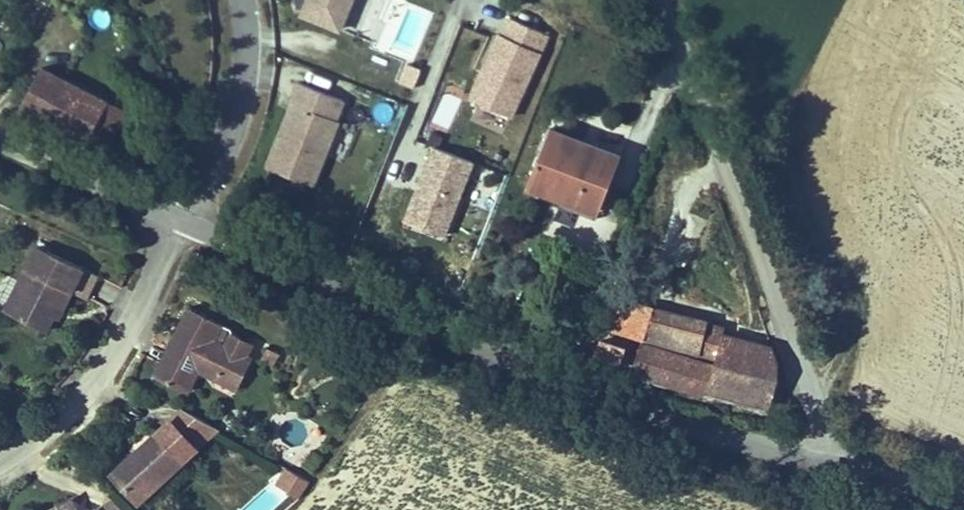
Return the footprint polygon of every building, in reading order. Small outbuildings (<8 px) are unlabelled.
[(298,10),(306,8),(303,16),(340,31),(352,0),(296,0),(298,10)] [(361,33),(383,35),(386,0),(363,0),(361,33)] [(515,119),(549,36),(501,17),(467,100),(515,119)] [(38,66),(18,113),(104,150),(124,105),(38,66)] [(284,122),(287,123),(285,130),(281,129),(279,135),(267,165),(303,179),(314,149),(322,152),(325,146),(327,139),(336,118),(334,117),(341,98),(297,80),(289,99),(292,101),(284,122)] [(480,110),(477,121),(501,128),(504,117),(480,110)] [(603,206),(623,157),(550,129),(527,187),(548,195),(552,184),(603,206)] [(432,147),(401,226),(444,242),(475,164),(432,147)] [(311,182),(322,152),(314,149),(303,179),(311,182)] [(527,187),(525,192),(597,221),(603,206),(552,184),(548,195),(527,187)] [(58,309),(80,268),(36,245),(2,310),(41,330),(54,307),(58,309)] [(703,346),(710,332),(714,323),(653,298),(642,322),(661,329),(703,346)] [(189,306),(154,375),(186,391),(198,368),(211,375),(228,371),(241,378),(251,358),(244,355),(251,343),(223,329),(226,324),(189,306)] [(771,409),(784,380),(779,361),(710,332),(703,346),(661,329),(650,357),(771,409)] [(228,371),(211,375),(237,388),(241,378),(228,371)] [(188,451),(162,424),(110,474),(136,502),(188,451)] [(299,500),(309,484),(282,468),(273,484),(299,500)] [(70,498),(50,509),(76,509),(70,498)] [(114,500),(95,509),(124,509),(114,500)]
